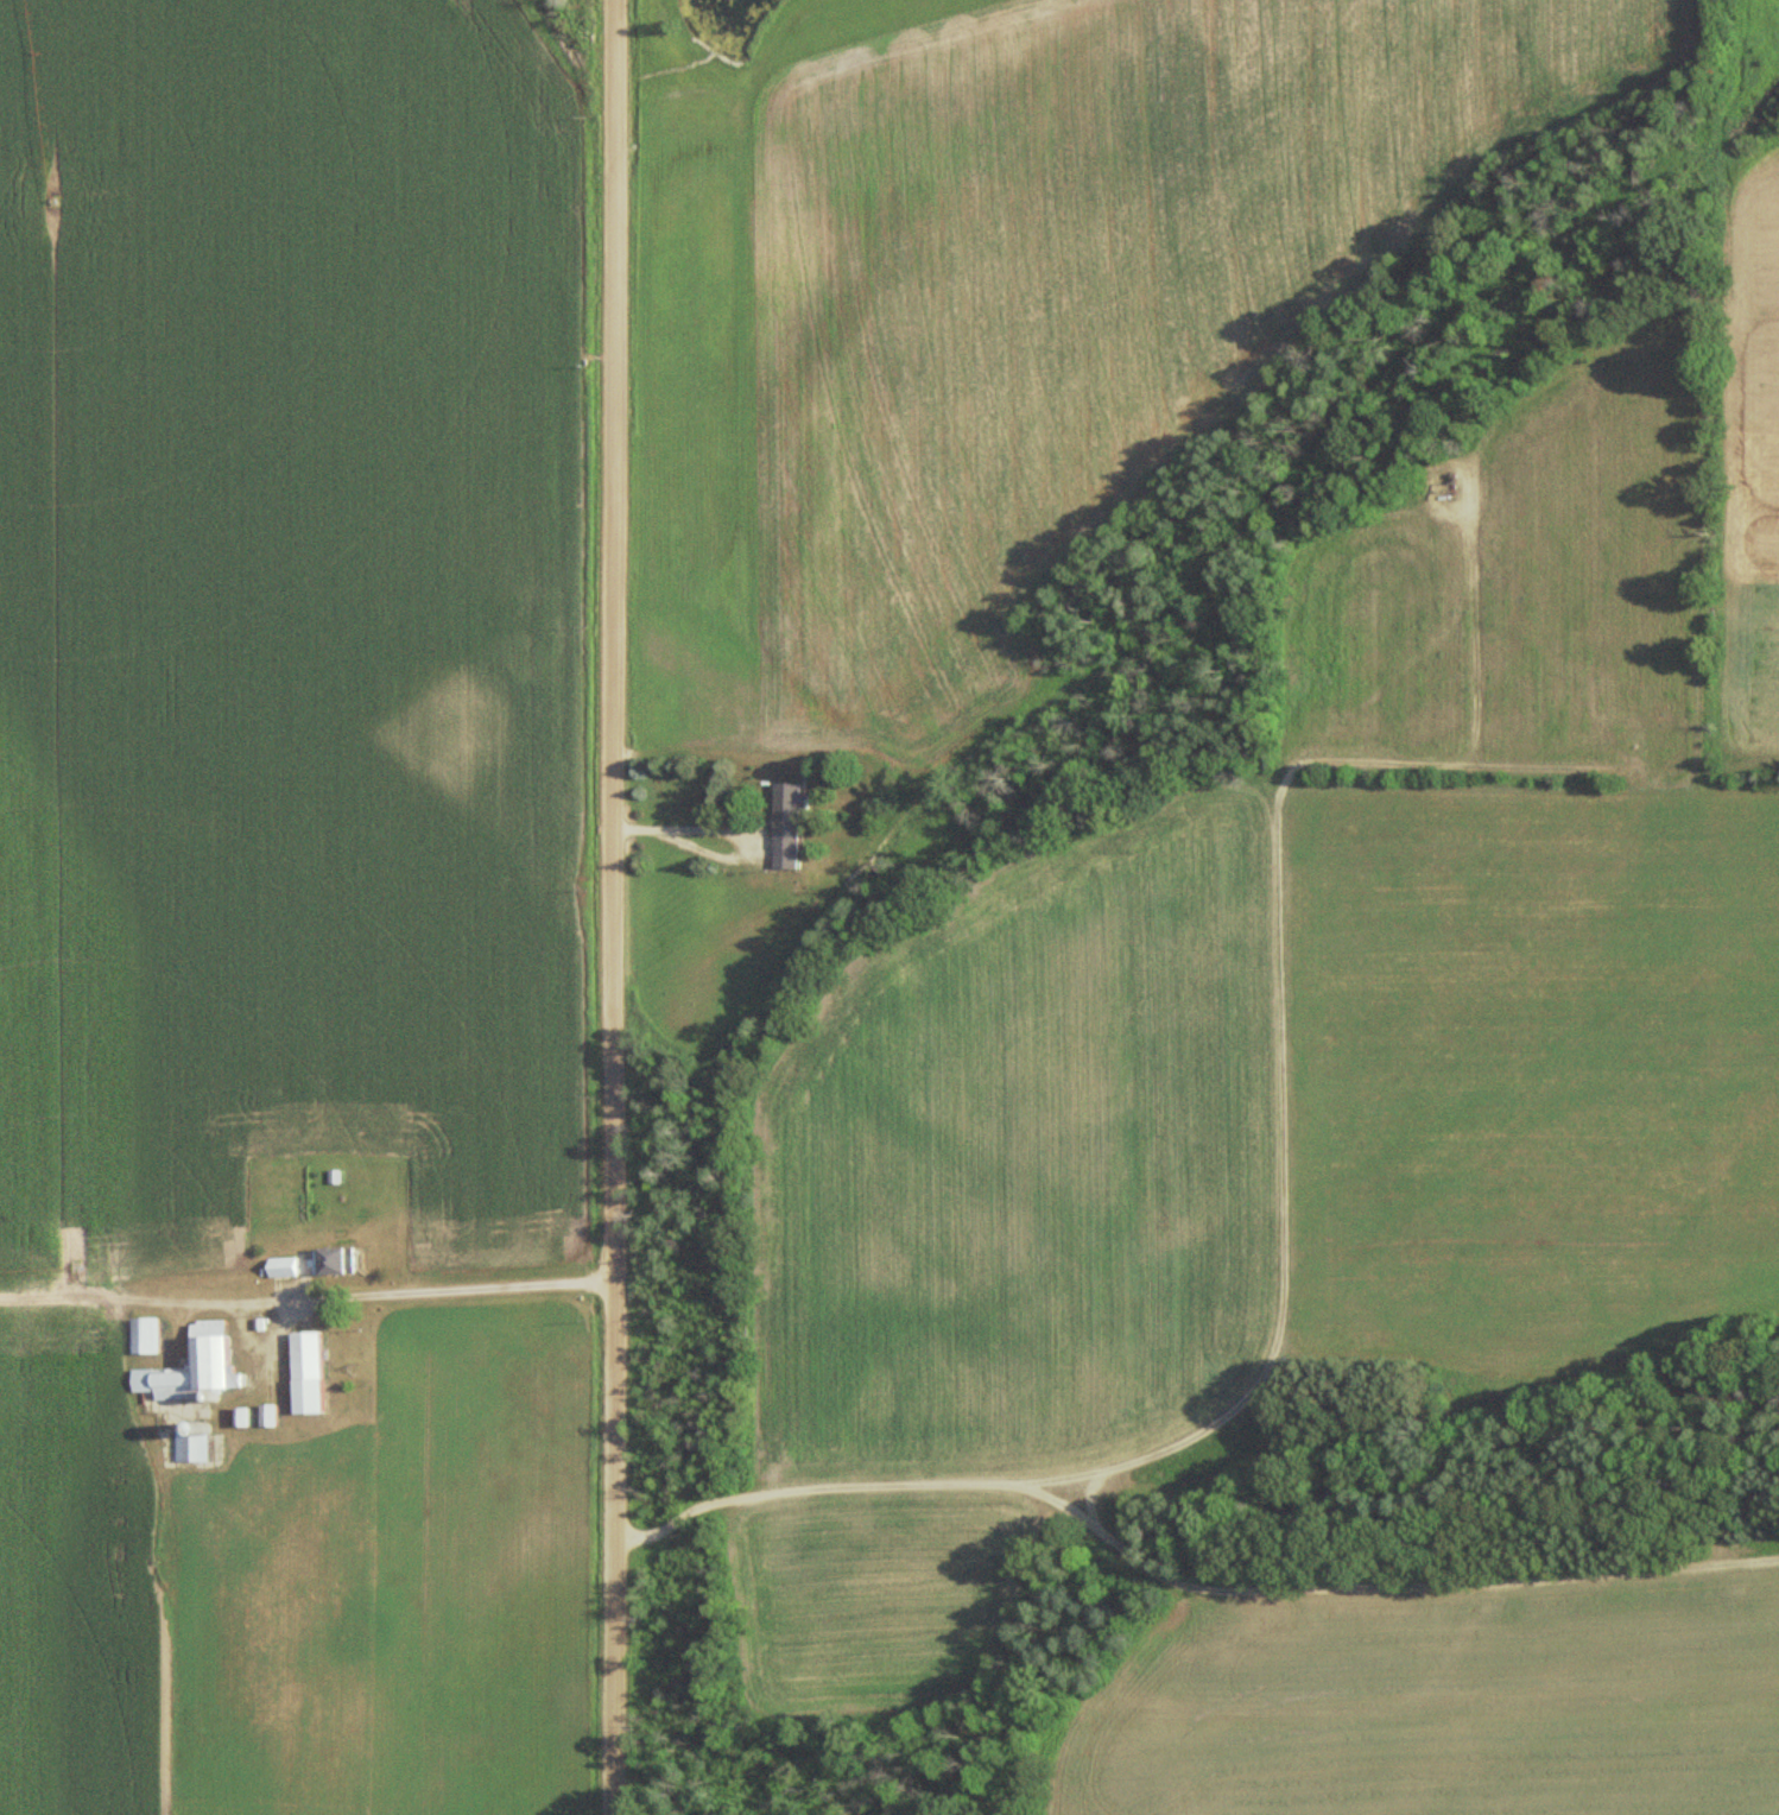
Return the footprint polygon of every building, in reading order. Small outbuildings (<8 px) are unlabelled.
[(781,868),(808,869),(809,782),(783,782),(781,868)] [(362,1275),(362,1246),(321,1246),(321,1275),(362,1275)] [(302,1258),(269,1260),(270,1280),(303,1278),(302,1258)] [(164,1318),(138,1318),(138,1354),(163,1355),(164,1318)] [(139,1394),(160,1393),(160,1401),(215,1399),(215,1391),(236,1391),(234,1322),(199,1323),(200,1371),(138,1372),(139,1394)] [(302,1416),(333,1414),(330,1331),(298,1333),(302,1416)] [(265,1428),(277,1428),(277,1405),(265,1405),(265,1428)] [(201,1426),(179,1426),(179,1463),(201,1463),(201,1426)]
